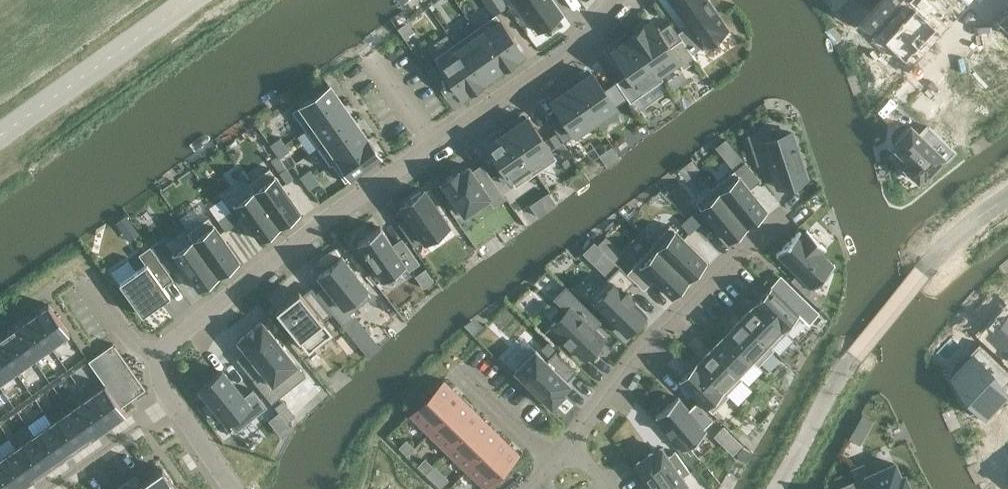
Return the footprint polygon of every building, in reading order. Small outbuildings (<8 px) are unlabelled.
[(538,31),(562,14),(552,0),(516,0),(538,31)] [(687,25),(677,32),(692,53),(728,28),(709,0),(670,0),(687,25)] [(844,5),(870,29),(897,0),(849,0),(844,5)] [(883,39),(905,60),(937,26),(929,19),(938,8),(929,0),(908,0),(907,1),(914,7),(883,39)] [(999,19),(1007,28),(1007,10),(999,19)] [(496,15),(476,29),(479,34),(503,67),(523,53),(500,19),(499,20),(496,15)] [(651,20),(630,34),(632,36),(662,79),(682,65),(685,69),(696,60),(683,41),(671,49),(651,20)] [(476,29),(455,44),(459,48),(482,82),(503,67),(479,34),(476,29)] [(632,36),(612,50),(629,75),(618,83),(632,103),(643,95),(648,103),(667,90),(662,82),(663,81),(662,79),(632,36)] [(455,44),(435,58),(462,96),(482,82),(459,48),(455,44)] [(956,66),(975,84),(967,93),(991,114),(1000,105),(990,95),(1007,76),(1007,74),(978,45),(971,53),(969,51),(956,66)] [(433,81),(440,76),(433,66),(426,70),(433,81)] [(592,72),(572,86),(596,122),(617,108),(592,72)] [(939,83),(919,105),(951,135),(971,113),(939,83)] [(329,84),(291,112),(304,130),(342,103),(329,84)] [(572,86),(551,100),(576,136),(596,122),(572,86)] [(342,103),(304,130),(316,148),(355,120),(342,103)] [(528,117),(507,131),(536,173),(556,160),(551,153),(552,152),(528,117)] [(355,120),(316,148),(328,165),(331,164),(367,138),(355,120)] [(910,125),(895,142),(898,145),(895,148),(909,161),(904,166),(918,180),(923,174),(925,176),(942,157),(945,160),(955,150),(928,125),(920,134),(910,125)] [(562,129),(556,134),(563,143),(569,139),(562,129)] [(760,130),(747,134),(757,165),(769,161),(778,187),(806,178),(791,132),(764,141),(760,130)] [(507,131),(487,145),(516,187),(536,173),(507,131)] [(556,134),(550,138),(557,148),(563,143),(556,134)] [(275,150),(285,143),(280,136),(270,143),(275,150)] [(367,138),(331,164),(344,182),(380,157),(367,138)] [(285,143),(275,150),(280,157),(290,150),(285,143)] [(744,161),(714,185),(719,191),(746,225),(766,209),(749,188),(760,179),(744,161)] [(442,181),(441,181),(450,194),(446,196),(454,208),(458,206),(464,215),(490,197),(495,204),(505,197),(482,165),(472,172),(468,166),(459,172),(457,170),(456,171),(443,181),(442,181)] [(285,167),(279,172),(286,182),(292,177),(285,167)] [(270,168),(249,183),(279,225),(300,211),(275,175),(270,168)] [(305,182),(315,175),(310,168),(300,176),(305,182)] [(315,175),(305,182),(310,189),(319,182),(315,175)] [(245,177),(225,191),(259,239),(279,225),(249,183),(245,177)] [(714,185),(695,201),(700,207),(727,240),(746,225),(719,191),(714,185)] [(408,216),(398,223),(414,246),(424,239),(425,241),(448,225),(423,189),(400,205),(408,216)] [(198,203),(178,218),(185,228),(218,274),(238,260),(198,203)] [(218,220),(225,230),(238,221),(231,211),(218,220)] [(126,215),(116,221),(120,227),(130,221),(126,215)] [(693,215),(688,220),(697,229),(702,225),(693,215)] [(688,220),(683,224),(692,234),(697,229),(688,220)] [(380,226),(357,242),(383,280),(405,264),(410,271),(420,264),(405,242),(395,248),(380,226)] [(185,228),(165,242),(198,289),(218,274),(185,228)] [(672,228),(655,246),(657,248),(688,278),(705,260),(672,228)] [(799,230),(776,253),(777,254),(810,287),(811,288),(834,265),(833,263),(833,264),(821,252),(824,249),(825,250),(826,248),(806,229),(805,231),(806,231),(803,234),(800,231),(799,230)] [(595,241),(584,253),(608,277),(619,265),(595,241)] [(657,248),(630,276),(643,289),(653,278),(671,296),(688,278),(657,248)] [(143,266),(119,282),(142,315),(169,295),(163,287),(170,282),(148,249),(137,257),(143,266)] [(167,256),(161,261),(168,271),(175,266),(167,256)] [(326,284),(316,292),(342,324),(353,316),(350,312),(370,296),(364,288),(366,287),(342,256),(318,275),(326,284)] [(608,277),(588,297),(625,333),(645,313),(632,300),(635,297),(626,289),(634,280),(619,265),(608,277)] [(425,271),(415,278),(423,289),(433,282),(425,271)] [(780,277),(771,287),(777,293),(786,283),(780,277)] [(786,283),(777,293),(783,298),(792,289),(786,283)] [(299,290),(276,309),(308,349),(331,330),(323,320),(332,312),(311,286),(302,294),(299,290)] [(771,287),(756,302),(765,312),(773,319),(781,327),(786,332),(802,317),(801,316),(795,310),(789,304),(783,298),(777,293),(771,287)] [(565,311),(551,326),(564,338),(562,340),(563,341),(564,340),(570,346),(569,347),(570,348),(572,346),(585,359),(604,339),(595,330),(601,324),(566,290),(564,288),(553,300),(554,301),(565,311)] [(792,289),(783,298),(789,304),(798,295),(792,289)] [(798,295),(789,304),(795,310),(804,301),(798,295)] [(804,301),(795,310),(801,316),(810,307),(804,301)] [(756,302),(741,318),(755,331),(766,343),(771,348),(786,332),(781,327),(773,319),(765,312),(756,302)] [(46,305),(47,306),(30,317),(51,346),(67,335),(70,334),(49,304),(46,305)] [(810,307),(801,316),(802,317),(807,322),(816,313),(810,307)] [(992,338),(1007,353),(1007,313),(1003,318),(1007,322),(992,338)] [(33,359),(51,346),(30,317),(14,329),(14,328),(12,329),(33,359)] [(726,333),(725,333),(737,344),(740,347),(751,358),(753,360),(754,358),(757,361),(759,363),(773,349),(771,348),(766,343),(755,331),(741,318),(726,333)] [(262,320),(237,340),(253,359),(260,368),(262,371),(252,379),(271,402),(305,374),(262,320)] [(33,359),(12,329),(11,330),(0,338),(0,349),(16,371),(33,359)] [(725,333),(710,348),(737,375),(753,360),(751,358),(740,347),(737,344),(725,333)] [(951,375),(967,398),(987,417),(1007,395),(998,386),(1007,375),(1007,370),(979,342),(978,343),(980,345),(951,375)] [(145,388),(113,343),(88,360),(104,383),(105,383),(106,385),(120,406),(145,388)] [(535,348),(514,370),(551,406),(552,405),(553,405),(554,404),(554,403),(562,395),(563,395),(564,394),(563,393),(565,392),(563,390),(570,383),(567,380),(577,370),(556,349),(546,359),(535,348)] [(710,348),(695,364),(726,394),(736,403),(751,388),(737,375),(710,348)] [(0,349),(0,382),(16,371),(0,349)] [(695,364),(679,380),(710,410),(726,394),(695,364)] [(222,370),(200,388),(235,432),(267,406),(252,388),(243,396),(222,370)] [(443,379),(409,414),(428,433),(462,398),(443,379)] [(107,426),(123,414),(123,415),(126,413),(120,406),(106,385),(105,383),(104,383),(102,385),(86,396),(107,426)] [(107,426),(86,396),(69,409),(90,439),(91,438),(91,437),(107,426)] [(678,396),(655,416),(683,449),(706,430),(678,396)] [(462,398),(428,433),(447,451),(481,417),(462,398)] [(283,399),(274,406),(287,421),(295,414),(283,399)] [(90,439),(69,409),(51,421),(72,451),(88,439),(90,439)] [(481,417),(447,451),(466,470),(500,435),(481,417)] [(978,444),(987,452),(984,455),(1004,473),(1007,469),(1007,424),(1002,419),(978,444)] [(54,463),(72,451),(51,421),(33,434),(54,463)] [(722,424),(714,433),(721,441),(730,431),(723,424),(722,424)] [(38,475),(54,463),(33,434),(16,446),(37,476),(38,475)] [(500,435),(466,470),(486,488),(520,454),(500,435)] [(399,446),(407,454),(414,447),(406,439),(399,446)] [(37,476),(16,446),(0,457),(0,461),(19,488),(35,476),(35,477),(37,476)] [(636,463),(643,472),(640,474),(650,488),(653,487),(654,488),(675,488),(685,482),(682,477),(690,471),(675,451),(667,456),(661,448),(653,454),(652,452),(650,453),(649,453),(638,461),(636,463)] [(701,460),(691,448),(684,453),(694,465),(701,460)] [(418,465),(426,473),(433,466),(425,457),(418,465)] [(19,488),(0,461),(0,488),(17,488),(19,488)] [(851,466),(860,488),(870,484),(872,488),(910,488),(903,475),(900,476),(894,463),(869,474),(863,461),(851,466)] [(175,488),(162,468),(141,483),(132,488),(173,488),(175,488)] [(128,488),(132,488),(141,483),(135,474),(123,483),(128,488)]
